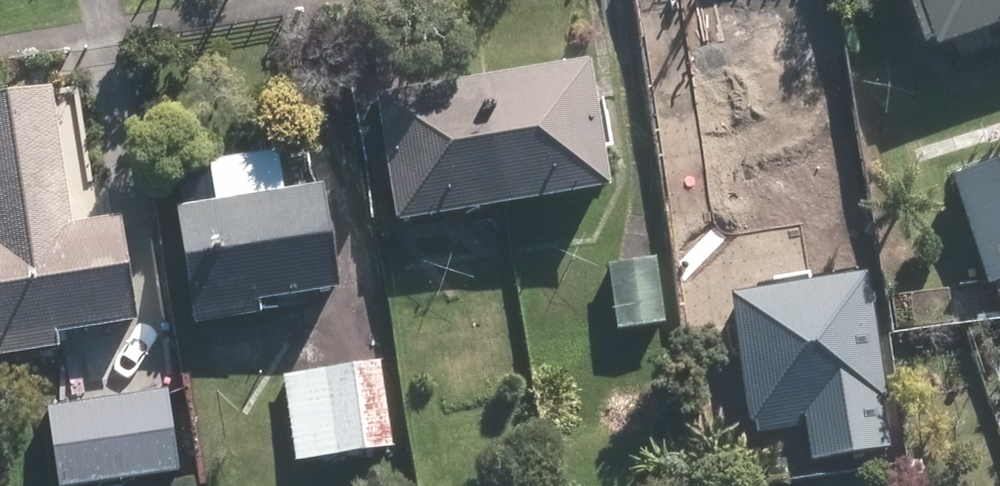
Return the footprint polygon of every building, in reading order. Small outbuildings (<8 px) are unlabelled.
[(933,45),(999,25),(999,0),(920,0),(933,45)] [(597,57),(383,91),(404,221),(617,187),(597,57)] [(1,357),(72,346),(70,330),(146,318),(129,211),(83,218),(62,86),(0,96),(0,350),(1,357)] [(961,174),(999,282),(999,160),(961,174)] [(330,186),(185,208),(203,322),(272,311),(270,299),(346,287),(330,186)] [(679,253),(625,260),(633,325),(688,318),(679,253)] [(878,271),(741,291),(762,430),(818,422),(817,412),(897,400),(878,271)] [(400,358),(303,371),(315,458),(412,445),(400,358)] [(188,388),(61,404),(71,483),(198,467),(188,388)]
